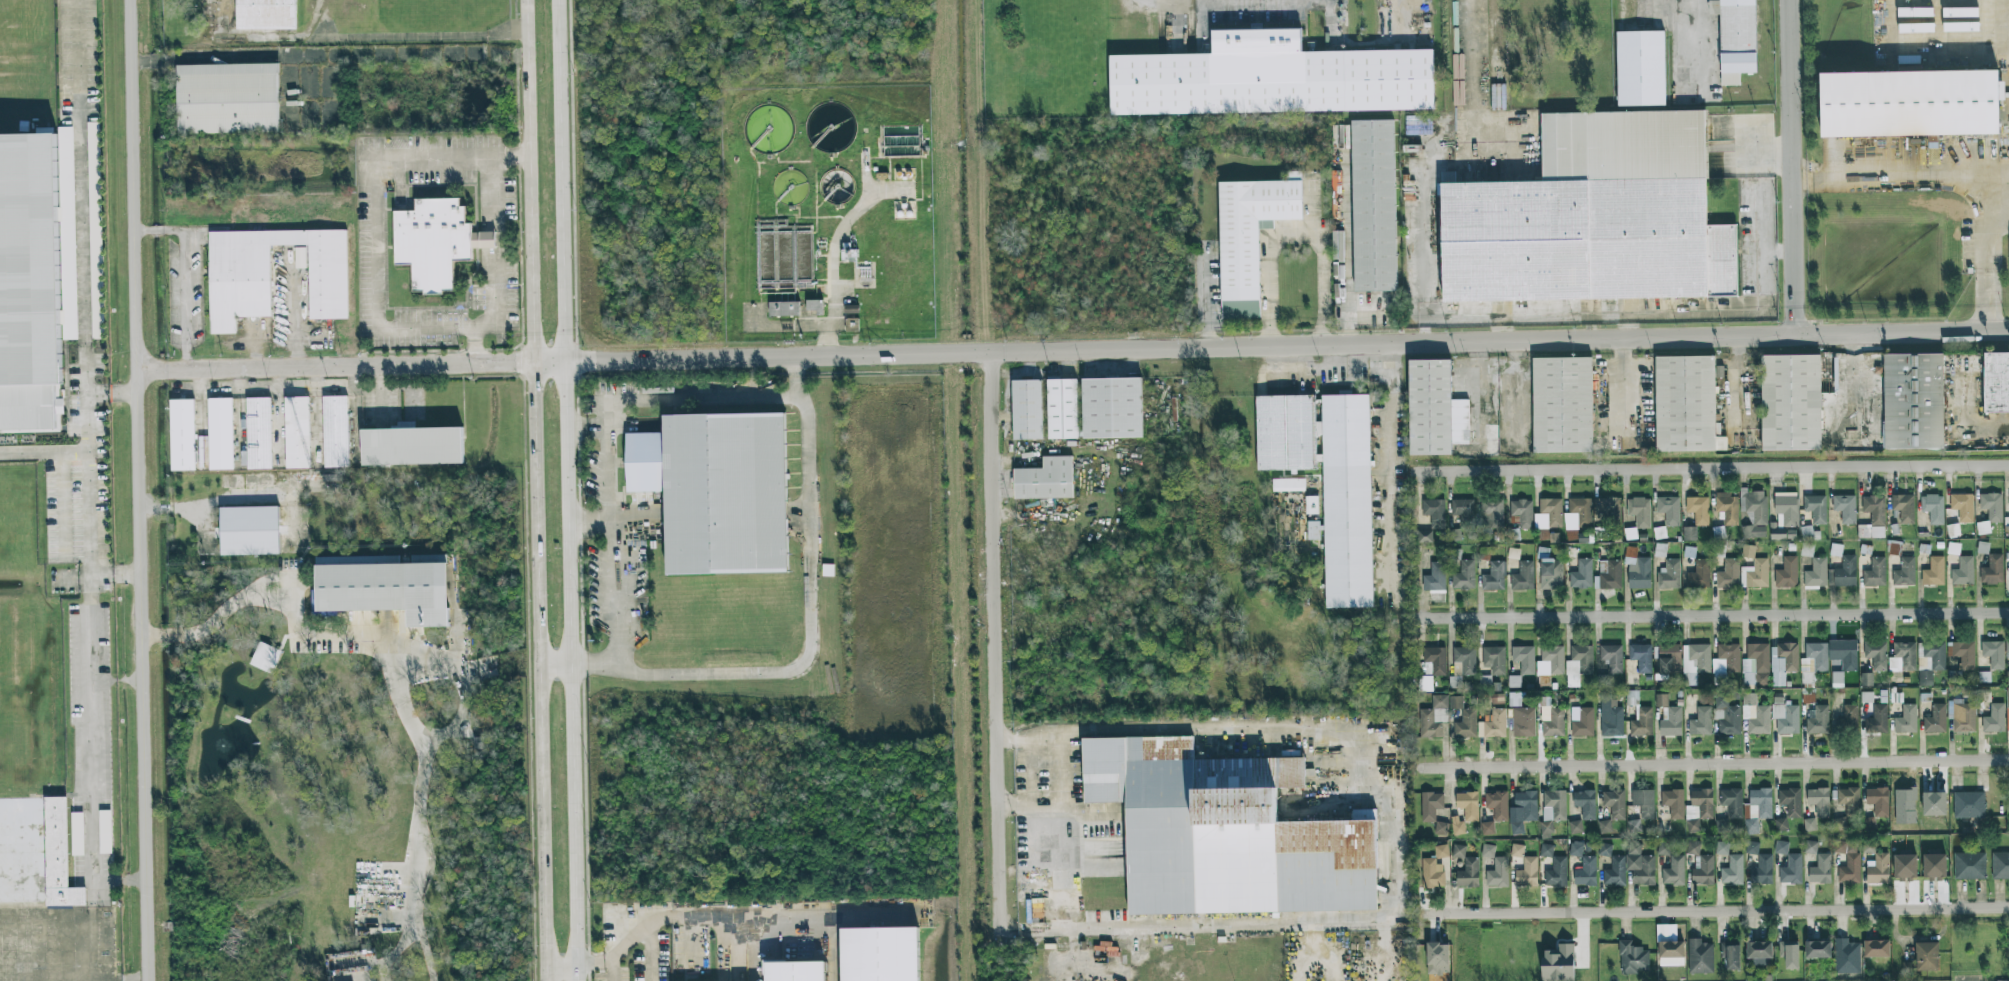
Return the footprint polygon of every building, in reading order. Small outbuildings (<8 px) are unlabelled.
[(234,30),(234,0),(301,0),(302,27),(234,30)] [(1756,0),(1720,0),(1721,86),(1740,85),(1740,73),(1756,73),(1756,0)] [(1110,57),(1214,55),(1215,30),(1303,28),(1304,51),(1434,50),(1434,111),(1191,116),(1110,117),(1110,57)] [(1618,32),(1666,31),(1668,103),(1621,103),(1618,32)] [(178,69),(279,67),(281,132),(178,134),(178,69)] [(1823,77),(2002,73),(2003,133),(1826,136),(1823,77)] [(1441,174),(1462,174),(1462,183),(1544,182),(1543,116),(1708,113),(1711,224),(1737,225),(1737,295),(1445,304),(1441,174)] [(1350,121),(1394,121),(1397,293),(1354,293),(1350,121)] [(100,122),(88,122),(92,339),(104,339),(100,122)] [(66,434),(0,434),(0,139),(60,138),(66,434)] [(1218,184),(1287,183),(1286,171),(1302,171),(1303,219),(1259,219),(1262,302),(1220,303),(1218,184)] [(392,213),(416,213),(416,199),(468,199),(467,226),(491,225),(492,251),(469,251),(469,264),(455,264),(455,293),(413,293),(411,266),(394,267),(392,213)] [(210,235),(348,233),(350,323),(311,324),(310,248),(271,249),(274,319),(239,320),(240,338),(214,340),(210,235)] [(306,268),(306,248),(296,248),(296,269),(306,268)] [(823,300),(806,301),(806,313),(823,312),(823,300)] [(769,316),(800,316),(800,302),(769,302),(769,316)] [(859,306),(845,306),(846,332),(860,331),(859,306)] [(1985,354),(2008,354),(2008,416),(1984,417),(1985,354)] [(1761,357),(1821,356),(1822,449),(1763,451),(1761,357)] [(1885,356),(1944,356),(1945,451),(1885,452),(1885,356)] [(1655,359),(1716,358),(1716,450),(1656,452),(1655,359)] [(1533,359),(1592,359),(1593,453),(1533,454),(1533,359)] [(1408,361),(1451,361),(1452,455),(1411,456),(1408,361)] [(1013,383),(1145,381),(1146,441),(1013,442),(1013,383)] [(1255,398),(1315,397),(1315,471),(1257,472),(1255,398)] [(1321,397),(1370,397),(1374,610),(1326,607),(1321,397)] [(324,399),(350,399),(351,469),(325,468),(324,399)] [(251,400),(275,400),(276,470),(251,470),(251,400)] [(285,401),(312,401),(313,470),(287,470),(285,401)] [(210,402),(235,402),(235,470),(211,470),(210,402)] [(170,403),(195,403),(196,471),(171,470),(170,403)] [(667,417),(783,415),(789,571),(667,571),(663,493),(627,493),(625,437),(665,437),(667,417)] [(361,433),(465,432),(465,467),(361,466),(361,433)] [(1013,471),(1042,471),(1042,458),(1074,457),(1073,460),(1083,460),(1083,468),(1071,468),(1072,499),(1013,500),(1013,471)] [(1272,481),(1305,481),(1305,493),(1271,493),(1272,481)] [(1767,538),(1766,490),(1739,491),(1740,512),(1753,512),(1753,525),(1741,526),(1742,539),(1767,538)] [(1775,493),(1776,528),(1770,528),(1770,540),(1796,539),(1796,528),(1798,528),(1797,493),(1775,493)] [(1737,494),(1715,494),(1716,513),(1723,512),(1724,526),(1739,525),(1737,494)] [(1959,523),(1973,523),(1972,494),(1950,495),(1950,510),(1958,510),(1959,523)] [(2002,494),(1979,494),(1979,510),(1989,510),(1989,522),(2002,522),(2002,494)] [(1891,495),(1891,511),(1899,511),(1899,524),(1914,524),(1914,495),(1891,495)] [(1943,525),(1943,495),(1921,495),(1921,511),(1929,511),(1929,525),(1943,525)] [(1826,496),(1804,496),(1803,511),(1813,511),(1812,525),(1826,525),(1826,496)] [(1855,496),(1833,496),(1833,511),(1841,511),(1841,524),(1855,524),(1855,496)] [(1884,496),(1862,496),(1862,513),(1871,512),(1871,525),(1857,525),(1858,538),(1885,538),(1884,496)] [(1679,497),(1656,498),(1657,513),(1665,513),(1665,526),(1679,526),(1679,497)] [(1708,497),(1686,497),(1686,513),(1694,513),(1695,526),(1708,526),(1708,497)] [(1621,523),(1620,498),(1597,498),(1598,523),(1621,523)] [(1305,499),(1318,499),(1318,516),(1305,516),(1305,499)] [(1503,528),(1503,499),(1481,499),(1482,528),(1503,528)] [(1539,499),(1539,514),(1534,514),(1535,529),(1562,528),(1561,499),(1539,499)] [(1636,515),(1636,528),(1650,528),(1650,499),(1628,499),(1628,515),(1636,515)] [(1444,500),(1422,500),(1422,516),(1430,515),(1430,529),(1445,528),(1444,500)] [(1451,500),(1451,516),(1461,516),(1461,522),(1474,521),(1473,500),(1451,500)] [(1520,529),(1533,529),(1532,500),(1509,501),(1509,516),(1520,516),(1520,529)] [(220,509),(281,508),(281,558),(223,559),(220,509)] [(1321,522),(1307,522),(1307,539),(1321,539),(1321,522)] [(1801,527),(1801,539),(1813,538),(1812,526),(1801,527)] [(1696,540),(1697,527),(1683,527),(1683,540),(1696,540)] [(1460,542),(1459,529),(1449,530),(1450,542),(1460,542)] [(1432,531),(1417,530),(1417,542),(1432,543),(1432,531)] [(1977,553),(1988,554),(1989,543),(1978,542),(1977,553)] [(1814,544),(1802,543),(1801,556),(1813,557),(1814,544)] [(1742,557),(1754,558),(1755,546),(1742,545),(1742,557)] [(1651,588),(1650,558),(1637,558),(1637,547),(1625,547),(1625,565),(1628,565),(1628,589),(1651,588)] [(2003,584),(2003,554),(1989,554),(1989,568),(1980,568),(1980,584),(2003,584)] [(1856,586),(1855,555),(1842,556),(1842,569),(1829,569),(1829,586),(1856,586)] [(1797,556),(1783,556),(1783,570),(1775,570),(1775,587),(1797,587),(1797,556)] [(1944,556),(1930,557),(1930,570),(1922,570),(1922,585),(1944,585),(1944,556)] [(1973,585),(1973,556),(1959,556),(1959,570),(1951,569),(1951,584),(1973,585)] [(1885,557),(1871,557),(1872,570),(1863,571),(1863,586),(1886,586),(1885,557)] [(1893,586),(1915,585),(1914,557),(1901,557),(1901,570),(1892,570),(1893,586)] [(1591,558),(1578,559),(1578,572),(1569,572),(1570,588),(1592,588),(1591,558)] [(1738,558),(1724,558),(1724,572),(1716,572),(1716,588),(1739,587),(1738,558)] [(1768,587),(1767,558),(1753,559),(1754,567),(1741,567),(1741,587),(1768,587)] [(1804,571),(1804,587),(1827,586),(1826,558),(1812,558),(1812,571),(1804,571)] [(1540,560),(1541,590),(1563,589),(1562,559),(1540,560)] [(1680,559),(1665,559),(1665,570),(1657,570),(1657,588),(1680,588),(1680,559)] [(1709,559),(1695,559),(1695,573),(1687,573),(1687,588),(1709,588),(1709,559)] [(1475,589),(1474,560),(1460,560),(1460,574),(1452,574),(1452,589),(1475,589)] [(1621,560),(1599,561),(1599,576),(1594,576),(1594,589),(1621,589),(1621,560)] [(1482,575),(1481,589),(1503,590),(1504,562),(1490,561),(1489,575),(1482,575)] [(1533,561),(1519,561),(1519,574),(1511,574),(1510,590),(1533,590),(1533,561)] [(1445,590),(1445,562),(1431,562),(1431,575),(1423,576),(1423,591),(1445,590)] [(314,563),(453,563),(454,630),(470,631),(470,654),(445,655),(444,631),(410,633),(408,615),(316,614),(314,563)] [(2003,641),(1981,642),(1981,657),(1990,656),(1990,670),(2004,670),(2003,641)] [(282,651),(259,642),(249,665),(272,675),(282,651)] [(1829,642),(1829,658),(1844,658),(1843,671),(1856,671),(1857,643),(1829,642)] [(1916,643),(1894,642),(1893,657),(1889,657),(1888,671),(1915,672),(1916,643)] [(1974,670),(1974,642),(1952,642),(1952,657),(1960,656),(1960,671),(1974,670)] [(1827,643),(1805,644),(1805,659),(1800,659),(1800,672),(1828,672),(1827,643)] [(1864,658),(1872,658),(1872,671),(1886,671),(1886,643),(1864,643),(1864,658)] [(1945,671),(1945,644),(1923,643),(1922,658),(1931,658),(1930,670),(1945,671)] [(1629,661),(1637,660),(1638,674),(1652,673),(1651,644),(1629,645),(1629,661)] [(1710,645),(1683,644),(1682,685),(1696,686),(1696,673),(1710,673),(1710,645)] [(1717,644),(1717,659),(1712,659),(1712,672),(1740,671),(1739,644),(1717,644)] [(1743,659),(1742,686),(1768,687),(1769,644),(1747,644),(1747,659),(1743,659)] [(1798,644),(1771,644),(1772,687),(1785,687),(1785,672),(1798,672),(1798,644)] [(1609,674),(1622,674),(1622,645),(1600,646),(1600,661),(1608,661),(1609,674)] [(1564,675),(1563,646),(1541,647),(1541,662),(1536,662),(1537,675),(1564,675)] [(1592,646),(1570,646),(1571,661),(1566,661),(1566,687),(1579,686),(1579,674),(1593,674),(1592,646)] [(1445,647),(1423,648),(1424,663),(1431,662),(1432,676),(1446,676),(1445,647)] [(1453,662),(1462,662),(1462,676),(1476,675),(1475,647),(1453,648),(1453,662)] [(1482,647),(1483,667),(1491,667),(1491,675),(1505,675),(1505,647),(1482,647)] [(1512,647),(1512,662),(1520,661),(1520,675),(1534,675),(1534,647),(1512,647)] [(1659,659),(1659,674),(1672,673),(1672,658),(1659,659)] [(1462,663),(1452,663),(1451,686),(1461,687),(1462,663)] [(1715,684),(1725,685),(1726,673),(1715,672),(1715,684)] [(1843,672),(1832,672),(1832,688),(1843,687),(1843,672)] [(1932,686),(1932,672),(1919,672),(1919,687),(1932,686)] [(1873,674),(1862,673),(1862,686),(1872,686),(1873,674)] [(1433,677),(1419,676),(1418,691),(1432,692),(1433,677)] [(1626,706),(1639,705),(1638,691),(1626,691),(1626,706)] [(1873,692),(1861,693),(1861,702),(1873,701),(1873,692)] [(1521,706),(1521,693),(1509,693),(1509,706),(1521,706)] [(1655,707),(1668,707),(1668,694),(1655,694),(1655,707)] [(1769,706),(1756,706),(1756,694),(1742,694),(1742,719),(1747,719),(1747,734),(1770,734),(1769,706)] [(1442,722),(1448,722),(1448,695),(1432,695),(1432,709),(1419,710),(1420,738),(1442,738),(1442,722)] [(1718,735),(1740,735),(1740,706),(1728,707),(1728,695),(1713,695),(1714,720),(1717,720),(1718,735)] [(1450,709),(1463,709),(1462,696),(1450,697),(1450,709)] [(1541,737),(1564,736),(1564,708),(1551,708),(1550,697),(1540,698),(1541,737)] [(1623,736),(1622,707),(1616,707),(1616,697),(1600,697),(1601,736),(1623,736)] [(1777,735),(1799,734),(1798,705),(1783,705),(1782,697),(1771,698),(1772,719),(1776,719),(1777,735)] [(1975,732),(1975,704),(1963,704),(1963,699),(1953,700),(1953,732),(1975,732)] [(2005,732),(2004,703),(1990,704),(1991,717),(1982,717),(1983,732),(2005,732)] [(1887,705),(1873,704),(1873,718),(1863,718),(1862,733),(1887,733),(1887,705)] [(1916,704),(1902,704),(1902,718),(1894,718),(1894,732),(1916,733),(1916,704)] [(1923,718),(1924,733),(1946,732),(1946,704),(1932,704),(1932,718),(1923,718)] [(1806,719),(1806,734),(1828,734),(1829,705),(1814,705),(1814,719),(1806,719)] [(1857,705),(1844,705),(1845,729),(1858,728),(1857,705)] [(1711,735),(1711,706),(1697,706),(1697,720),(1689,720),(1689,735),(1711,735)] [(1594,707),(1571,707),(1571,736),(1594,736),(1594,707)] [(1652,707),(1638,707),(1638,721),(1630,721),(1630,736),(1652,736),(1652,707)] [(1659,720),(1660,736),(1682,735),(1681,707),(1667,707),(1668,720),(1659,720)] [(1535,708),(1512,708),(1513,737),(1535,737),(1535,708)] [(1476,738),(1476,710),(1462,709),(1462,722),(1454,722),(1454,737),(1476,738)] [(1506,737),(1505,709),(1491,709),(1491,722),(1478,722),(1478,737),(1506,737)] [(488,750),(488,738),(474,738),(474,749),(488,750)] [(1142,739),(1192,738),(1193,760),(1142,761),(1142,739)] [(1083,765),(1097,764),(1097,749),(1109,749),(1110,762),(1142,761),(1143,803),(1083,804),(1083,765)] [(1193,760),(1304,758),(1304,786),(1275,787),(1276,820),(1351,818),(1351,808),(1375,807),(1377,868),(1333,869),(1333,850),(1276,851),(1277,912),(1195,914),(1195,909),(1159,909),(1159,895),(1194,894),(1194,881),(1159,882),(1158,866),(1195,865),(1193,760)] [(1859,788),(1837,789),(1837,804),(1846,804),(1846,817),(1860,816),(1859,788)] [(1888,817),(1887,788),(1866,789),(1866,804),(1874,804),(1874,817),(1888,817)] [(1720,789),(1720,806),(1728,805),(1728,819),(1742,819),(1742,789),(1720,789)] [(1771,789),(1749,789),(1749,804),(1744,804),(1744,834),(1759,834),(1758,819),(1772,819),(1771,789)] [(1800,789),(1779,789),(1779,805),(1787,805),(1787,818),(1801,818),(1800,789)] [(1829,818),(1829,789),(1807,789),(1807,806),(1815,806),(1815,818),(1829,818)] [(1654,790),(1632,790),(1632,806),(1640,806),(1640,819),(1654,819),(1654,790)] [(1661,790),(1661,806),(1670,806),(1670,819),(1684,819),(1683,790),(1661,790)] [(1712,790),(1691,790),(1691,806),(1686,806),(1686,832),(1699,832),(1699,819),(1713,819),(1712,790)] [(1542,791),(1543,837),(1552,837),(1552,821),(1566,820),(1565,791),(1542,791)] [(1595,791),(1573,792),(1573,807),(1581,807),(1582,821),(1596,820),(1595,791)] [(1611,807),(1611,820),(1624,820),(1625,791),(1602,791),(1602,807),(1611,807)] [(1478,792),(1456,793),(1456,809),(1464,809),(1464,822),(1478,822),(1478,792)] [(1508,821),(1507,792),(1485,792),(1486,808),(1493,808),(1494,821),(1508,821)] [(1536,792),(1514,792),(1515,808),(1510,808),(1510,835),(1523,835),(1523,821),(1537,821),(1536,792)] [(1947,815),(1946,792),(1923,793),(1923,816),(1947,815)] [(1984,818),(1984,792),(1953,792),(1953,818),(1984,818)] [(1443,808),(1443,793),(1421,793),(1422,823),(1436,823),(1436,809),(1443,808)] [(86,909),(0,910),(0,805),(42,804),(68,805),(71,888),(86,888),(86,909)] [(100,854),(112,854),(111,810),(99,811),(100,854)] [(72,856),(84,855),(83,812),(71,813),(72,856)] [(1863,830),(1874,831),(1874,818),(1863,817),(1863,830)] [(1715,820),(1717,833),(1730,832),(1728,818),(1715,820)] [(1776,819),(1777,831),(1787,831),(1787,818),(1776,819)] [(1804,819),(1805,831),(1816,830),(1815,818),(1804,819)] [(1834,818),(1835,830),(1847,830),(1846,818),(1834,818)] [(1465,835),(1465,819),(1452,819),(1452,835),(1465,835)] [(1612,832),(1610,820),(1598,821),(1600,834),(1612,832)] [(1628,832),(1641,831),(1640,820),(1628,821),(1628,832)] [(1569,821),(1570,834),(1582,833),(1582,821),(1569,821)] [(1447,836),(1448,823),(1436,822),(1434,834),(1447,836)] [(1483,834),(1494,834),(1494,822),(1482,822),(1483,834)] [(1083,828),(1142,827),(1143,850),(1083,851),(1083,828)] [(1687,841),(1686,855),(1700,855),(1700,842),(1687,841)] [(1787,855),(1789,842),(1776,841),(1775,854),(1787,855)] [(1817,842),(1805,841),(1804,853),(1817,854),(1817,842)] [(1858,884),(1859,842),(1834,841),(1834,854),(1846,854),(1846,867),(1838,867),(1838,883),(1858,884)] [(1876,841),(1863,841),(1863,853),(1875,853),(1876,841)] [(1583,857),(1583,843),(1570,842),(1570,856),(1583,857)] [(1655,856),(1641,856),(1641,843),(1627,842),(1627,870),(1632,870),(1632,884),(1654,885),(1655,856)] [(1671,843),(1658,842),(1657,855),(1671,856),(1671,843)] [(1728,855),(1729,842),(1716,842),(1716,854),(1728,855)] [(1745,854),(1759,854),(1759,842),(1745,842),(1745,854)] [(1612,844),(1599,843),(1598,856),(1612,857),(1612,844)] [(1525,846),(1512,844),(1510,856),(1522,858),(1525,846)] [(1540,856),(1553,857),(1553,845),(1540,844),(1540,856)] [(1436,859),(1448,858),(1447,845),(1435,846),(1436,859)] [(1465,845),(1453,845),(1453,857),(1465,858),(1465,845)] [(1494,858),(1495,845),(1482,845),(1482,857),(1494,858)] [(1992,879),(2008,879),(2008,852),(1992,853),(1992,879)] [(1830,853),(1817,854),(1817,867),(1809,867),(1809,884),(1831,883),(1830,853)] [(1867,866),(1866,883),(1888,884),(1889,853),(1875,853),(1875,867),(1867,866)] [(1955,880),(1986,879),(1985,853),(1954,853),(1955,880)] [(1772,884),(1771,854),(1758,855),(1758,867),(1750,867),(1751,885),(1772,884)] [(1802,854),(1788,854),(1787,867),(1779,867),(1779,884),(1801,884),(1802,854)] [(1946,878),(1947,855),(1923,854),(1923,879),(1933,879),(1933,877),(1946,878)] [(1684,885),(1684,855),(1671,855),(1670,869),(1662,869),(1662,885),(1684,885)] [(1714,855),(1700,855),(1700,869),(1691,869),(1691,884),(1713,884),(1714,855)] [(1720,869),(1721,885),(1743,884),(1742,855),(1728,855),(1729,868),(1720,869)] [(1894,855),(1894,880),(1917,880),(1917,855),(1894,855)] [(1574,868),(1574,885),(1595,886),(1596,857),(1582,856),(1582,869),(1574,868)] [(1625,885),(1625,856),(1611,856),(1612,869),(1603,870),(1604,886),(1625,885)] [(1478,887),(1479,858),(1465,857),(1464,871),(1457,871),(1456,887),(1478,887)] [(1508,857),(1494,857),(1494,870),(1486,870),(1486,887),(1508,887),(1508,857)] [(1537,857),(1524,857),(1523,870),(1516,870),(1515,886),(1537,886),(1537,857)] [(1544,870),(1544,886),(1566,886),(1567,857),(1553,857),(1553,870),(1544,870)] [(1436,858),(1422,859),(1423,888),(1444,888),(1444,864),(1436,864),(1436,858)] [(1684,966),(1684,941),(1676,941),(1676,925),(1657,925),(1658,966),(1684,966)] [(919,928),(842,929),(842,980),(919,980),(919,928)] [(1860,943),(1849,943),(1849,938),(1835,938),(1835,973),(1860,973),(1860,943)] [(1713,974),(1713,943),(1701,943),(1701,939),(1688,939),(1688,974),(1713,974)] [(1632,940),(1620,941),(1620,974),(1639,974),(1639,970),(1649,970),(1649,948),(1632,948),(1632,940)] [(1889,940),(1864,941),(1864,957),(1890,957),(1889,940)] [(1831,941),(1805,941),(1805,958),(1831,958),(1831,941)] [(1746,942),(1747,959),(1753,959),(1753,966),(1771,965),(1771,942),(1746,942)] [(1938,942),(1915,943),(1916,971),(1938,971),(1938,942)] [(1449,974),(1449,944),(1427,943),(1427,974),(1449,974)] [(1785,957),(1785,970),(1799,970),(1798,943),(1779,944),(1780,958),(1785,957)] [(1575,980),(1574,944),(1558,944),(1558,950),(1542,951),(1543,980),(1561,980),(1575,980)] [(1726,970),(1740,970),(1739,944),(1721,945),(1721,958),(1726,958),(1726,970)] [(825,962),(765,962),(766,980),(826,980),(825,962)]
